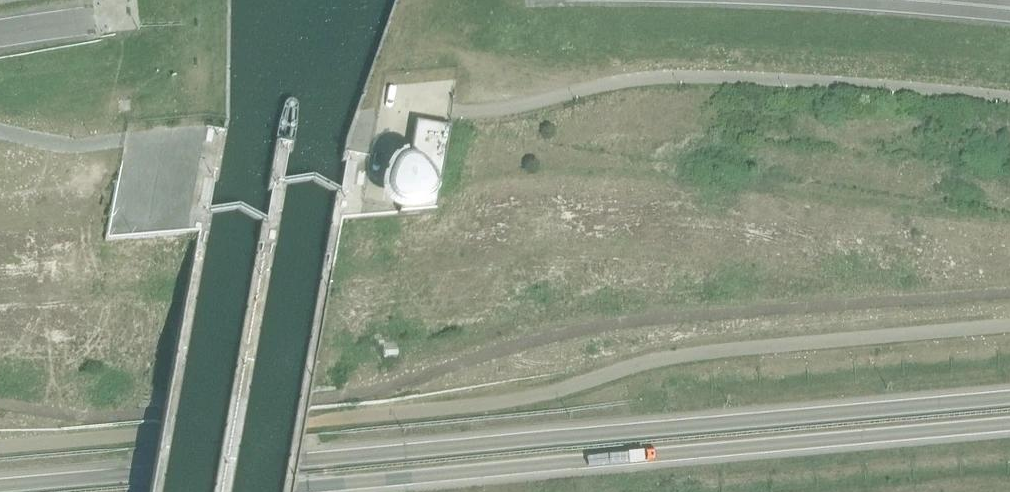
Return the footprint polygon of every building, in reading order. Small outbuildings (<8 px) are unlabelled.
[(419,207),(421,212),(434,210),(448,127),(414,121),(407,157),(407,158),(402,158),(398,159),(394,162),(391,165),(388,169),(386,174),(383,183),(382,188),(382,193),(383,197),(386,201),(389,205),(394,207),(398,208),(408,208),(418,206),(419,207)] [(278,220),(282,188),(271,187),(268,219),(278,220)]
